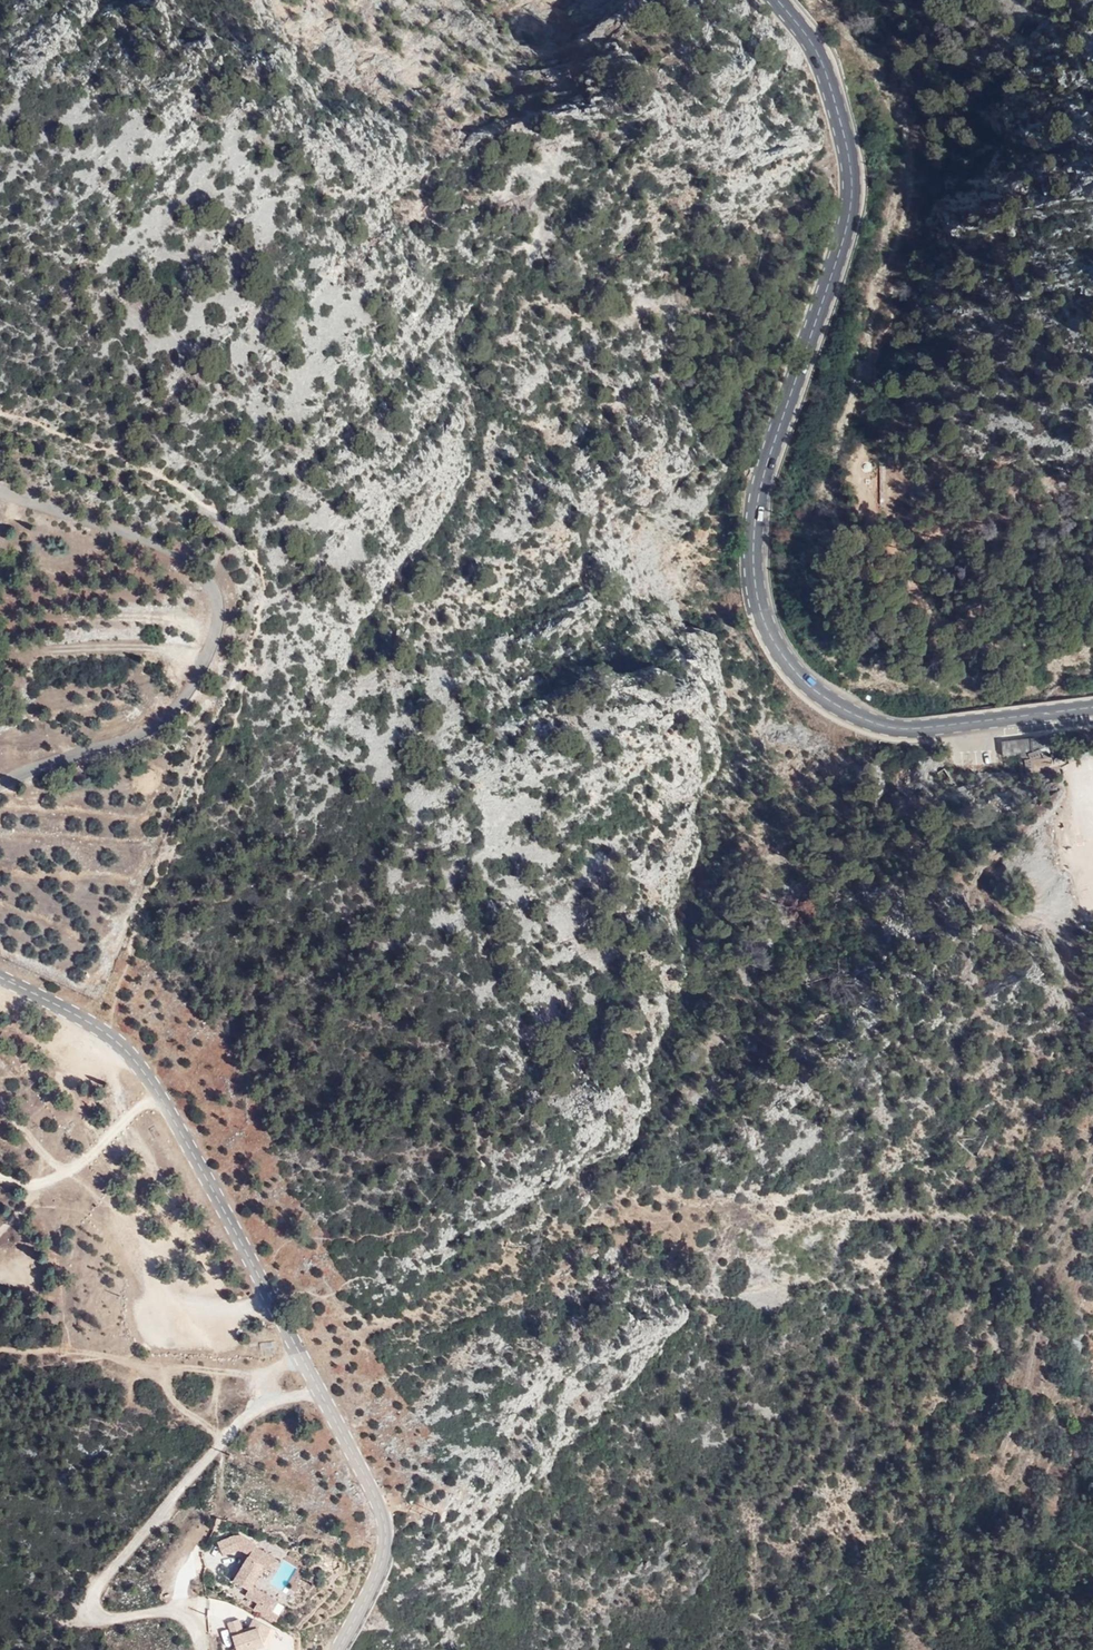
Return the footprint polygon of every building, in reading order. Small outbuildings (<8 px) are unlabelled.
[(1006,755),(1047,750),(1056,749),(1055,735),(1003,740),(1006,755)] [(1048,760),(1047,750),(1006,755),(1008,765),(1033,764),(1034,777),(1042,777),(1041,765),(1040,761),(1048,760)] [(256,1546),(236,1580),(251,1589),(246,1596),(257,1603),(252,1611),(275,1624),(280,1615),(274,1612),(280,1600),(254,1586),(266,1563),(275,1568),(280,1561),(256,1546)] [(231,1622),(240,1649),(264,1644),(270,1624),(255,1618),(250,1631),(246,1630),(242,1620),(231,1622)]
